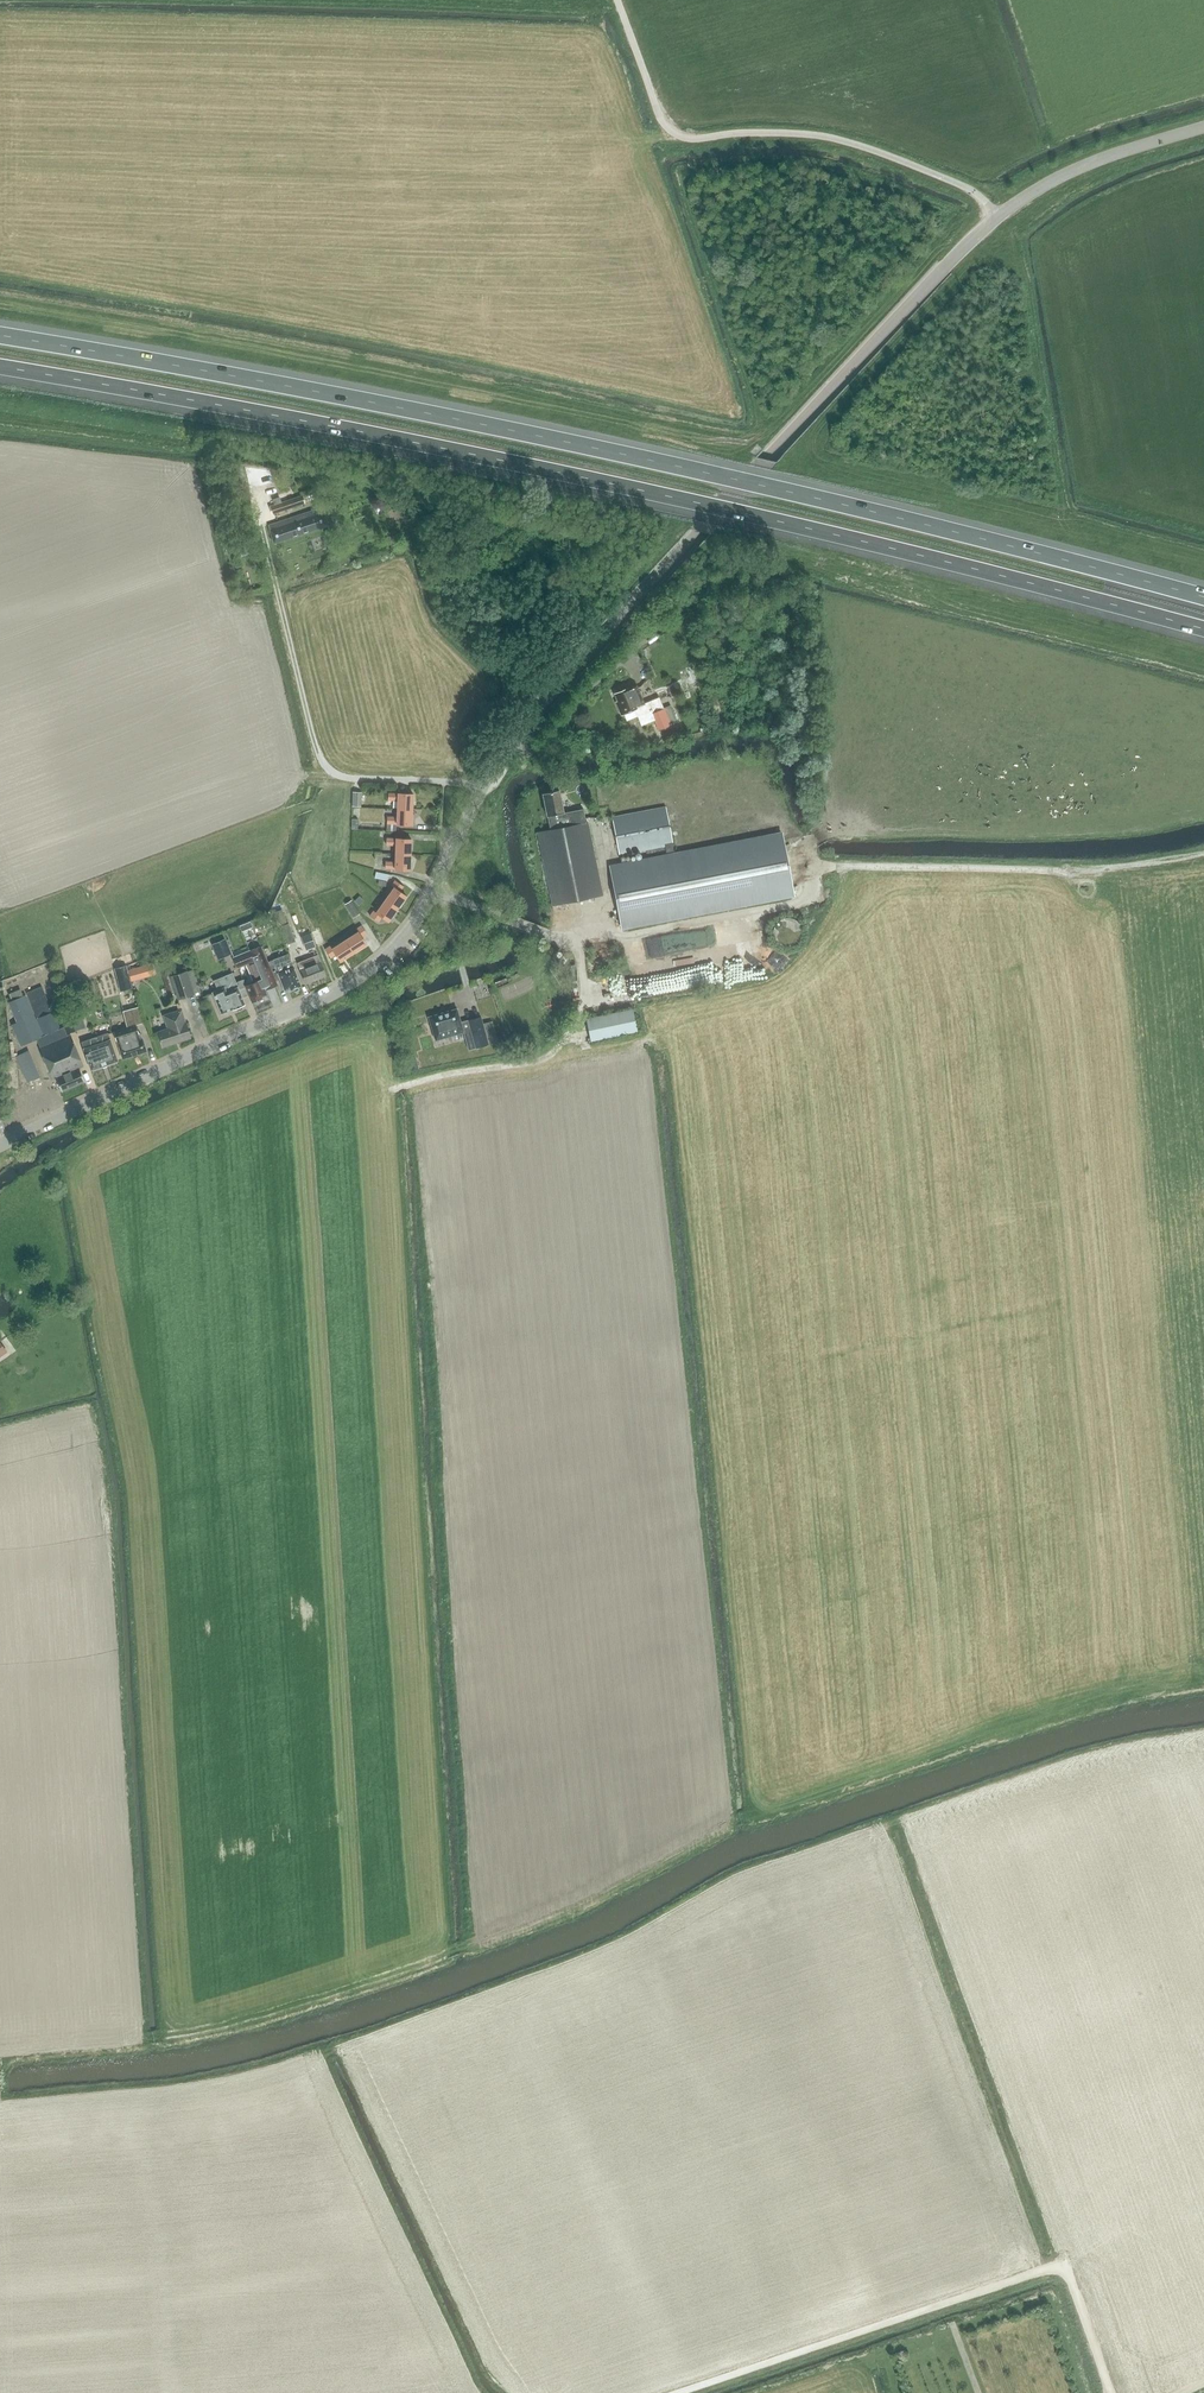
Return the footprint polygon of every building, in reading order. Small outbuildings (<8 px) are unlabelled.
[(218,475),(221,489),(233,487),(231,477),(229,478),(228,472),(218,475)] [(272,514),(305,503),(303,495),(270,506),(272,514)] [(381,512),(388,509),(384,502),(378,505),(381,512)] [(274,543),(327,525),(322,507),(268,525),(270,530),(274,543)] [(336,514),(330,516),(333,525),(338,523),(336,514)] [(659,697),(644,703),(636,684),(628,688),(615,693),(626,720),(637,716),(641,726),(654,721),(658,731),(660,730),(666,742),(685,733),(683,728),(673,704),(664,708),(659,697)] [(583,809),(564,813),(559,790),(543,793),(547,816),(548,816),(550,829),(537,832),(552,905),(602,895),(588,822),(586,822),(585,818),(583,809)] [(361,792),(352,792),(351,806),(361,806),(361,792)] [(398,800),(398,809),(412,809),(413,794),(398,793),(388,793),(388,799),(398,800)] [(666,807),(612,817),(619,854),(620,854),(622,866),(609,868),(620,926),(792,893),(781,835),(675,856),(672,844),(673,844),(666,807)] [(412,824),(412,809),(398,809),(397,817),(387,817),(387,823),(397,823),(397,824),(412,824)] [(396,845),(396,854),(411,854),(411,839),(396,838),(386,838),(386,844),(396,845)] [(410,870),(411,854),(396,854),(395,862),(385,861),(385,868),(395,869),(410,870)] [(376,872),(375,878),(387,880),(388,875),(376,872)] [(394,887),(385,900),(397,908),(406,896),(400,891),(404,886),(395,880),(392,885),(394,887)] [(359,905),(363,900),(360,896),(355,900),(359,905)] [(353,917),(360,913),(352,900),(351,900),(345,904),(353,917)] [(388,921),(397,908),(385,900),(376,912),(374,910),(370,915),(378,922),(382,917),(388,921)] [(275,912),(280,924),(287,922),(282,909),(275,912)] [(252,920),(254,927),(264,923),(263,920),(262,916),(252,920)] [(281,926),(288,944),(295,941),(289,923),(281,926)] [(358,931),(345,940),(353,952),(366,944),(362,937),(367,934),(362,925),(356,929),(358,931)] [(221,958),(232,954),(225,938),(215,943),(221,958)] [(340,961),(353,952),(345,940),(332,948),(330,946),(325,949),(330,957),(336,954),(340,961)] [(261,946),(250,950),(233,957),(238,967),(245,964),(253,981),(245,985),(249,995),(252,1002),(253,1001),(255,1002),(260,1001),(261,998),(262,997),(261,996),(267,994),(264,989),(266,988),(266,989),(275,986),(264,960),(266,959),(261,946)] [(277,985),(276,981),(280,979),(285,992),(301,985),(293,967),(288,953),(267,961),(266,959),(264,960),(275,986),(277,985)] [(306,984),(326,975),(318,954),(297,962),(306,984)] [(126,965),(117,968),(123,990),(132,988),(126,965)] [(139,967),(128,970),(131,981),(142,978),(139,967)] [(170,976),(177,1000),(195,994),(194,994),(200,992),(193,969),(187,971),(170,976)] [(245,985),(243,979),(242,979),(236,982),(232,973),(214,980),(218,990),(212,992),(221,1013),(232,1009),(233,1009),(234,1008),(237,1010),(242,1008),(243,1005),(245,1004),(242,997),(249,995),(245,985)] [(42,985),(25,992),(44,1035),(60,1028),(42,985)] [(12,1001),(9,1002),(17,1022),(12,1025),(20,1045),(24,1043),(43,1035),(26,995),(23,996),(20,989),(9,994),(12,1001)] [(127,1027),(114,1031),(123,1059),(147,1051),(141,1034),(140,1033),(137,1033),(135,1025),(143,1023),(138,1007),(129,1009),(133,1026),(127,1027)] [(79,1008),(66,1012),(68,1018),(73,1031),(75,1031),(82,1028),(85,1027),(79,1008)] [(464,1032),(462,1027),(461,1022),(457,1008),(428,1016),(433,1031),(436,1041),(464,1032)] [(159,1032),(163,1046),(190,1037),(186,1023),(185,1023),(183,1018),(184,1018),(181,1009),(163,1015),(166,1024),(168,1028),(159,1032)] [(604,1042),(603,1038),(638,1030),(633,1009),(586,1019),(590,1040),(591,1040),(592,1045),(604,1042)] [(481,1016),(467,1020),(475,1048),(489,1044),(483,1023),(481,1016)] [(73,1031),(68,1018),(62,1020),(66,1033),(73,1031)] [(81,1041),(91,1070),(102,1066),(107,1065),(107,1064),(118,1060),(112,1043),(115,1042),(113,1034),(112,1031),(100,1035),(81,1041)] [(71,1034),(40,1047),(53,1078),(56,1077),(62,1091),(85,1081),(79,1067),(84,1066),(71,1034)] [(28,1050),(16,1056),(28,1082),(40,1077),(28,1050)] [(419,1069),(417,1059),(408,1061),(410,1070),(419,1069)]
